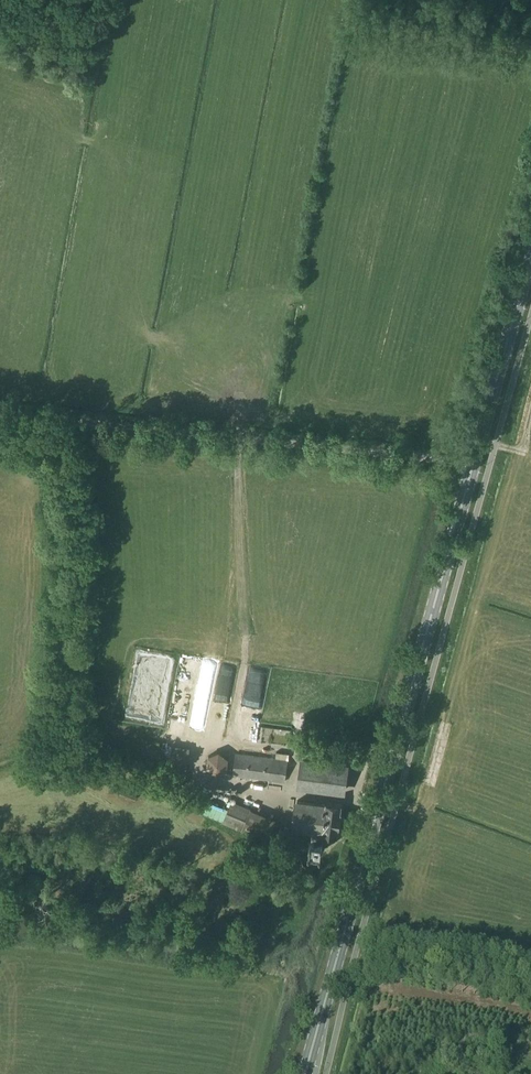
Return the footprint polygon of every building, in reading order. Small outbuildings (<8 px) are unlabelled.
[(190,749),(172,746),(171,757),(189,760),(190,749)] [(229,758),(219,751),(208,756),(206,767),(216,775),(227,770),(229,758)] [(288,760),(236,753),(233,776),(285,783),(288,760)] [(299,786),(343,791),(346,767),(303,761),(299,786)] [(138,790),(124,784),(120,795),(135,800),(138,790)] [(223,822),(267,840),(276,819),(232,801),(223,822)] [(312,831),(311,839),(321,840),(322,834),(337,836),(338,827),(339,827),(341,813),(340,813),(341,805),(326,803),(326,805),(297,801),(293,828),(312,831)] [(322,841),(321,840),(311,839),(310,850),(321,851),(322,841)]
